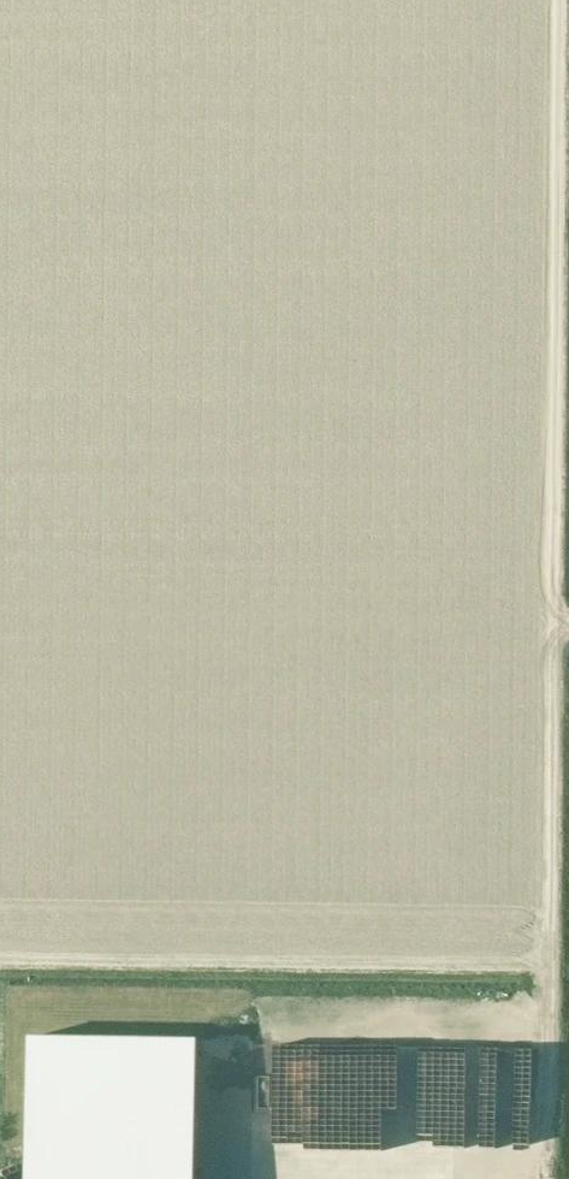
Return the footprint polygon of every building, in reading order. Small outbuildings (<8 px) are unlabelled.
[(26,1178),(196,1178),(197,1039),(28,1037),(26,1178)] [(552,1121),(532,1122),(533,1168),(553,1167),(552,1121)]
